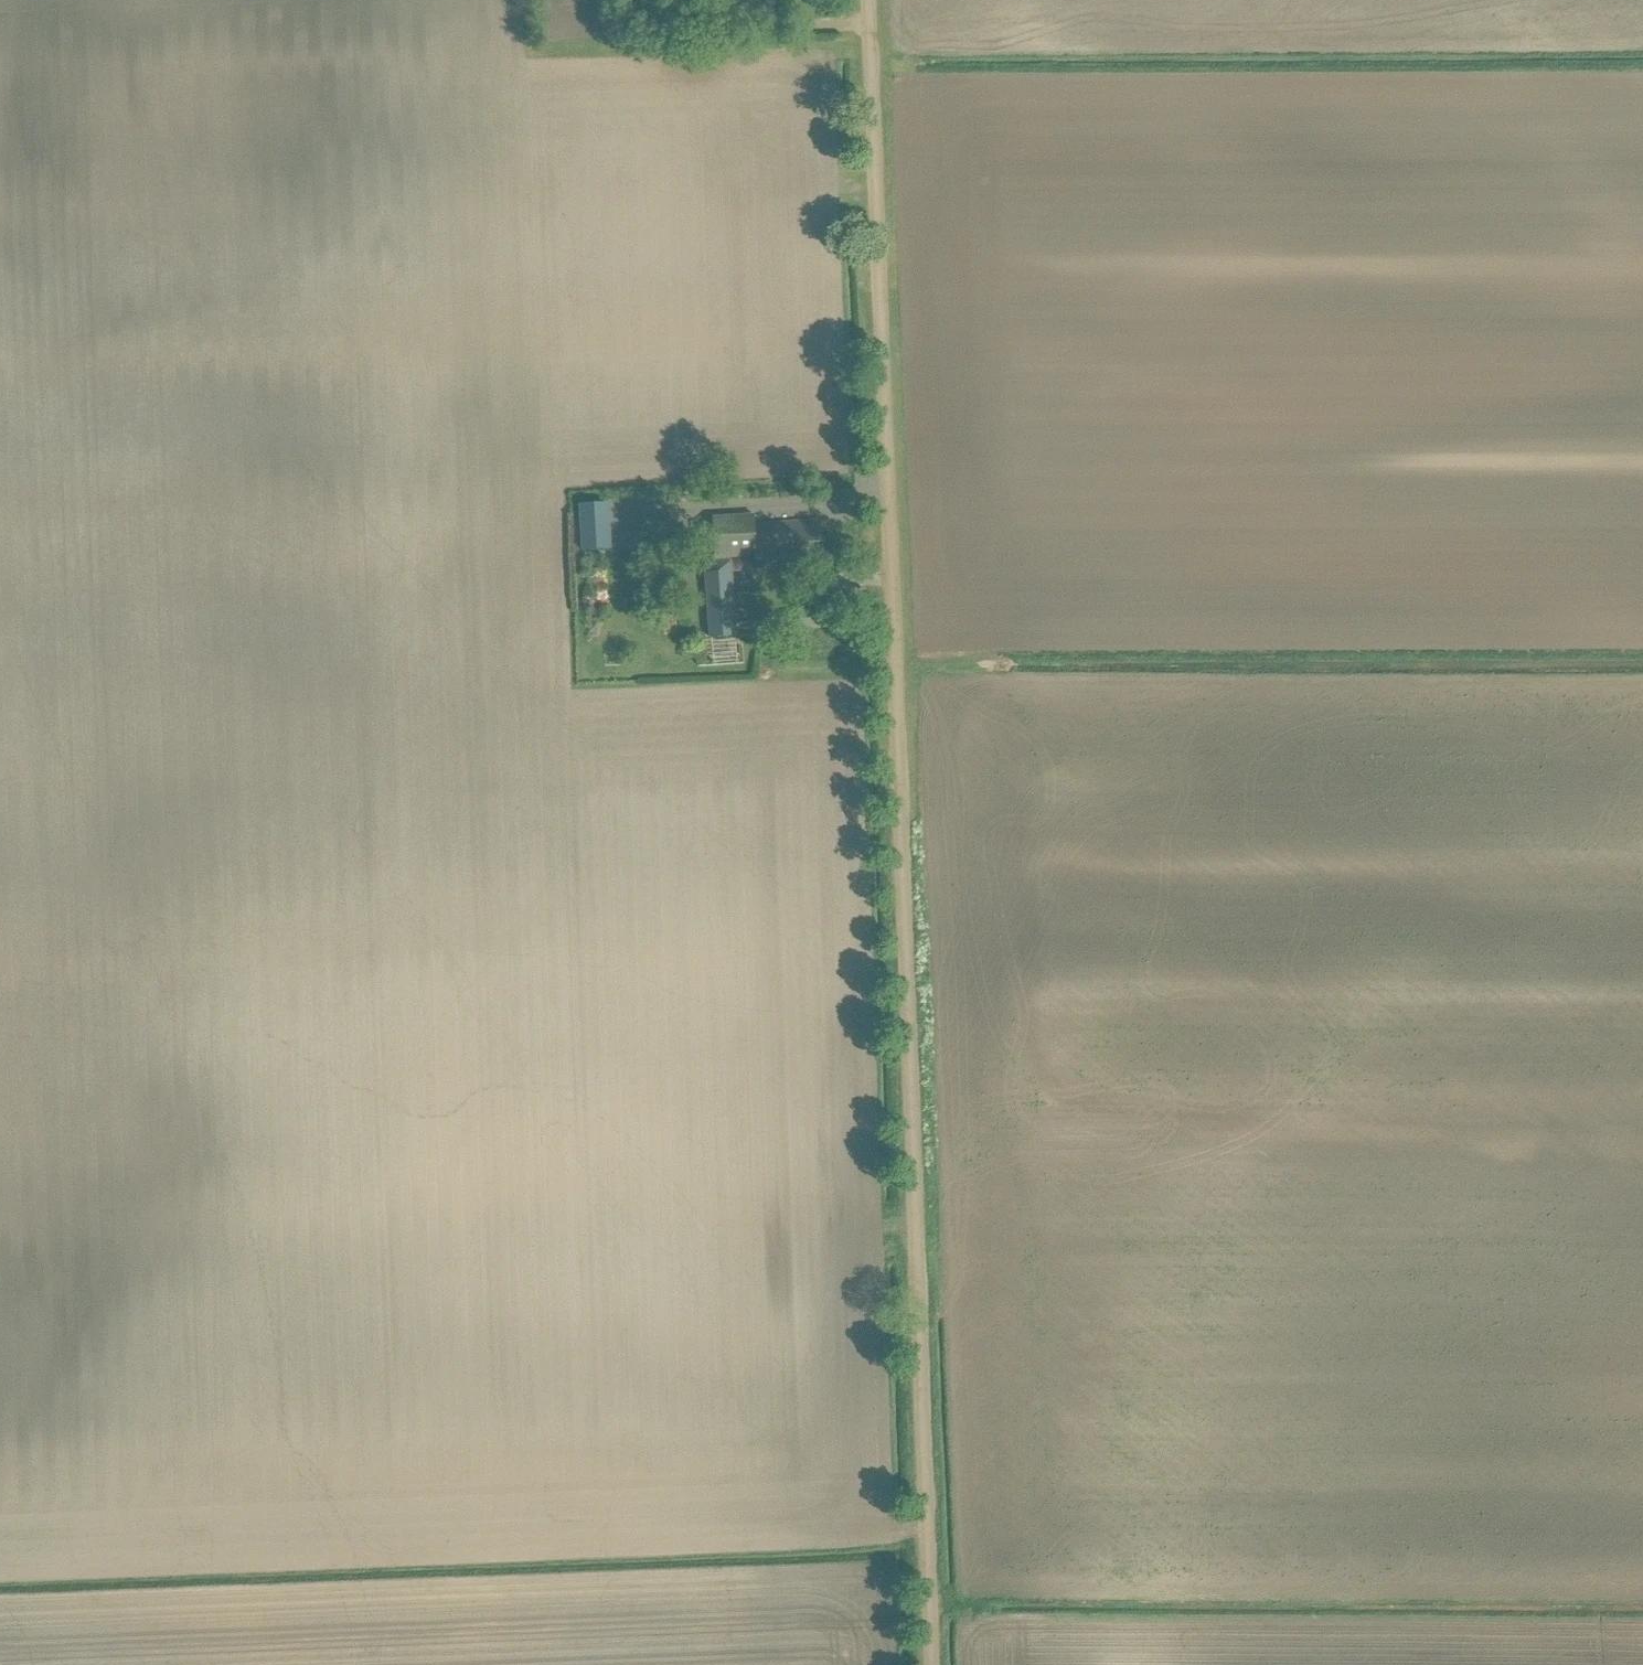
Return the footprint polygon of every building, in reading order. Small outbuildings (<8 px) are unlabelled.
[(605,548),(603,502),(572,503),(574,550),(605,548)] [(756,515),(742,516),(742,512),(714,513),(716,563),(756,561),(756,571),(813,568),(813,561),(823,561),(822,525),(756,527),(756,515)] [(691,513),(678,513),(679,529),(692,528),(691,513)] [(737,637),(736,593),(709,594),(710,638),(737,637)]
